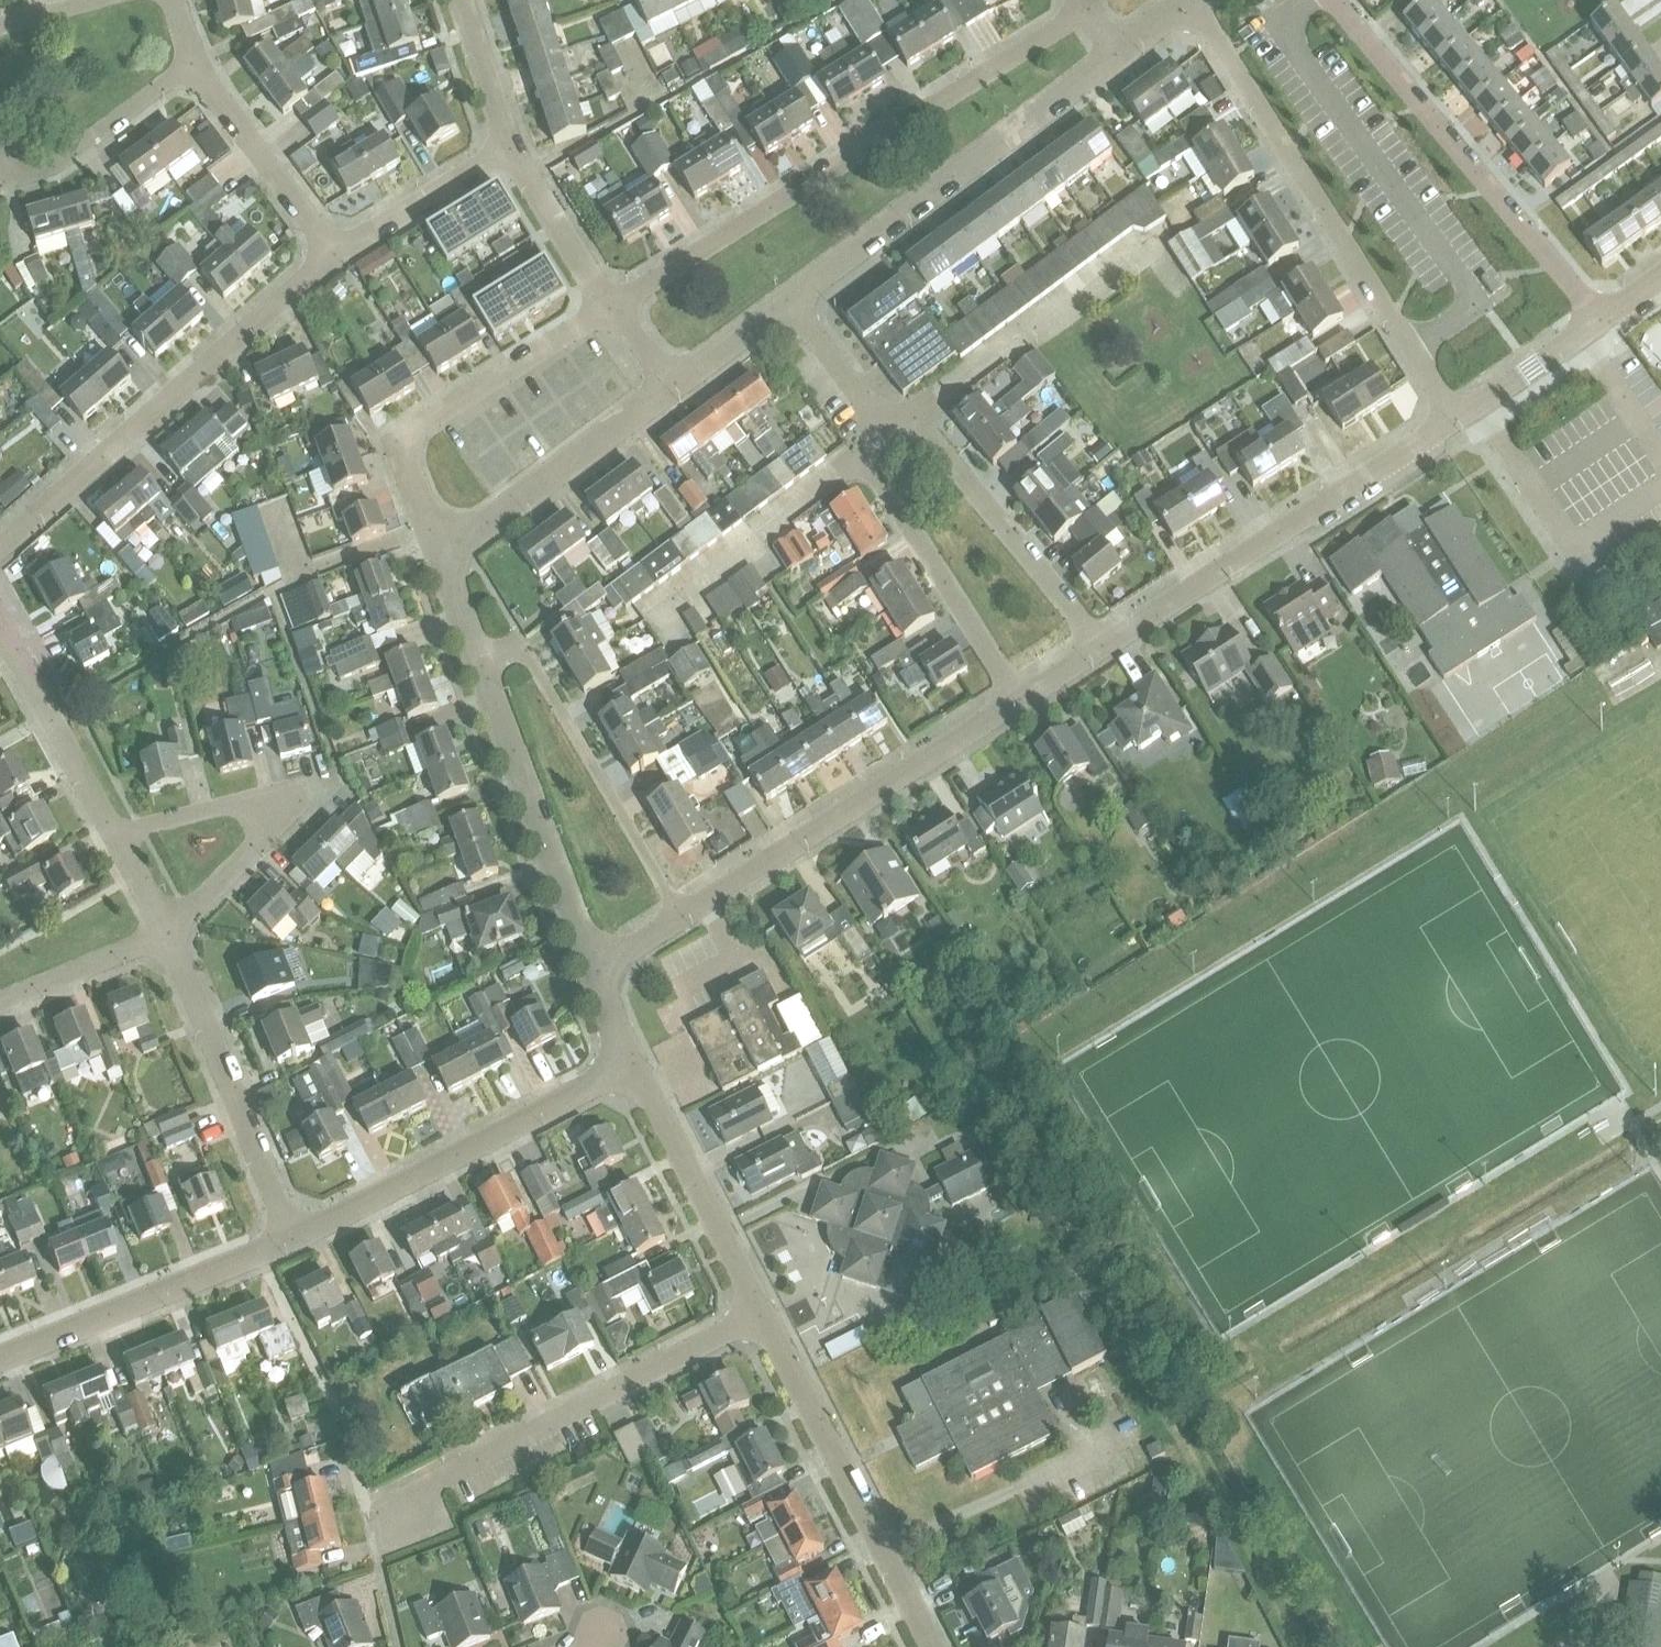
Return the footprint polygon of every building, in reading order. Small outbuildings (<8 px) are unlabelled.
[(219,1),(225,32),(243,28),(258,22),(255,6),(265,4),(264,0),(224,0),(219,1)] [(267,18),(273,30),(297,19),(316,10),(311,0),(306,0),(295,5),(292,7),(268,18),(267,18)] [(327,8),(352,0),(324,0),(327,8)] [(410,13),(405,0),(373,0),(380,23),(410,13)] [(543,0),(507,0),(511,11),(543,1),(543,0)] [(636,36),(642,47),(655,41),(649,29),(674,17),(665,0),(635,0),(634,0),(637,7),(625,12),(636,36)] [(674,17),(699,5),(696,0),(665,0),(674,17)] [(853,3),(858,12),(877,42),(887,35),(889,35),(870,5),(867,0),(858,0),(853,3)] [(966,28),(989,14),(984,4),(991,0),(948,0),(966,28)] [(1422,43),(1448,22),(1429,0),(1404,22),(1422,43)] [(1473,2),(1478,9),(1491,0),(1475,0),(1473,2)] [(552,27),(543,1),(511,11),(520,38),(552,27)] [(853,3),(841,10),(846,20),(865,49),(877,42),(858,12),(853,3)] [(1606,48),(1631,29),(1616,8),(1590,26),(1606,48)] [(914,25),(932,54),(957,38),(939,9),(914,25)] [(636,36),(625,12),(613,19),(624,42),(636,36)] [(376,56),(351,65),(356,79),(364,76),(370,74),(395,66),(419,58),(414,45),(420,43),(410,13),(380,23),(366,27),(376,56)] [(297,19),(273,30),(279,43),(303,31),(297,19)] [(624,42),(613,19),(600,25),(612,48),(624,42)] [(1448,22),(1422,43),(1439,64),(1465,43),(1448,22)] [(808,25),(808,38),(823,38),(823,25),(808,25)] [(914,25),(890,40),(901,58),(908,69),(932,54),(914,25)] [(552,27),(520,38),(528,64),(561,54),(552,27)] [(1504,46),(1519,35),(1513,27),(1499,38),(1504,46)] [(1631,29),(1606,48),(1621,69),(1646,50),(1631,29)] [(1524,43),(1519,35),(1504,46),(1510,53),(1524,43)] [(265,90),(306,59),(315,51),(306,39),(280,59),(270,46),(245,65),(265,90)] [(663,66),(678,58),(669,40),(654,47),(663,66)] [(723,51),(728,61),(746,51),(741,41),(723,51)] [(328,43),(317,51),(327,64),(338,55),(328,43)] [(844,43),(832,50),(844,69),(862,98),(886,83),(879,71),(868,54),(856,61),(844,43)] [(1483,64),(1465,43),(1439,64),(1457,85),(1483,64)] [(444,73),(455,69),(449,48),(438,51),(444,73)] [(623,71),(612,48),(599,54),(609,73),(611,77),(623,71)] [(862,98),(844,69),(832,50),(820,58),(831,76),(819,84),(816,79),(818,78),(799,48),(787,56),(818,108),(830,101),(837,113),(862,98)] [(1528,49),(1515,58),(1521,67),(1535,57),(1528,49)] [(1621,69),(1628,80),(1620,86),(1627,96),(1660,72),(1660,71),(1646,50),(1621,69)] [(728,61),(723,51),(705,61),(711,71),(728,61)] [(1562,79),(1570,73),(1555,52),(1547,58),(1562,79)] [(569,80),(561,54),(528,64),(537,91),(569,80)] [(796,97),(772,112),(790,142),(815,127),(807,115),(818,108),(787,56),(775,63),(794,93),(796,97)] [(306,59),(265,90),(284,115),(309,96),(300,85),(316,73),(306,59)] [(688,79),(700,73),(694,62),(682,68),(688,79)] [(1483,64),(1457,85),(1474,106),(1500,85),(1483,64)] [(1170,69),(1148,86),(1168,114),(1190,97),(1170,69)] [(668,90),(680,83),(675,72),(662,79),(668,90)] [(1537,90),(1551,80),(1545,72),(1531,82),(1537,90)] [(1627,96),(1633,105),(1642,98),(1651,111),(1654,110),(1659,118),(1660,116),(1660,72),(1627,96)] [(611,77),(609,73),(597,80),(609,103),(621,97),(611,77)] [(1585,94),(1570,73),(1562,79),(1577,100),(1585,94)] [(323,102),(325,101),(346,85),(337,74),(315,91),(323,102)] [(370,74),(364,76),(375,96),(381,92),(370,74)] [(363,80),(348,90),(357,105),(372,96),(363,80)] [(578,107),(569,80),(537,91),(546,117),(578,107)] [(1210,80),(1200,88),(1211,105),(1221,98),(1210,80)] [(1557,88),(1551,80),(1537,90),(1543,98),(1557,88)] [(381,92),(375,96),(390,122),(396,131),(411,121),(427,148),(456,131),(438,101),(420,111),(401,81),(398,82),(381,92)] [(1518,106),(1500,85),(1474,106),(1492,127),(1518,106)] [(1168,114),(1148,86),(1125,103),(1145,130),(1168,114)] [(1594,88),(1585,94),(1591,101),(1600,95),(1594,88)] [(1547,104),(1534,115),(1539,121),(1566,101),(1559,91),(1545,101),(1547,104)] [(746,122),(728,93),(716,100),(734,130),(745,123),(746,122)] [(1591,101),(1585,94),(1577,100),(1592,121),(1601,115),(1591,101)] [(734,130),(716,100),(704,107),(722,137),(734,130)] [(325,101),(323,102),(303,118),(301,119),(309,129),(333,112),(325,101)] [(748,127),(759,145),(766,157),(790,142),(772,112),(765,102),(753,109),(760,120),(748,127)] [(1518,106),(1492,127),(1510,149),(1536,127),(1518,106)] [(587,134),(578,107),(546,117),(555,144),(587,134)] [(1186,140),(1207,127),(1213,123),(1205,110),(1178,127),(1186,140)] [(341,122),(333,112),(309,129),(317,140),(341,122)] [(1601,115),(1592,121),(1607,142),(1616,136),(1601,115)] [(1569,134),(1583,124),(1577,116),(1564,126),(1569,134)] [(644,137),(655,130),(649,119),(637,126),(644,137)] [(230,151),(214,129),(213,130),(208,124),(198,131),(203,138),(199,141),(215,163),(230,151)] [(1589,132),(1583,124),(1569,134),(1575,142),(1589,132)] [(173,127),(148,146),(169,174),(195,155),(173,127)] [(1068,144),(1089,172),(1113,155),(1091,127),(1068,144)] [(1207,127),(1186,140),(1153,161),(1160,173),(1162,175),(1192,156),(1191,154),(1194,152),(1210,176),(1240,157),(1224,133),(1214,139),(1207,127)] [(1536,127),(1510,149),(1527,169),(1553,148),(1536,127)] [(1640,144),(1646,152),(1660,141),(1660,129),(1640,144)] [(1138,171),(1139,170),(1152,160),(1131,131),(1116,141),(1138,171)] [(657,137),(645,144),(663,174),(675,167),(657,137)] [(365,138),(354,145),(355,146),(359,153),(374,180),(401,164),(385,138),(371,146),(370,146),(365,138)] [(701,157),(720,186),(744,171),(726,142),(713,150),(705,138),(694,144),(698,152),(701,157)] [(1599,142),(1588,150),(1598,163),(1609,155),(1599,142)] [(354,144),(327,160),(328,162),(332,169),(348,196),(374,180),(359,153),(355,146),(354,145),(354,144)] [(663,174),(645,144),(633,151),(651,181),(663,174)] [(1089,172),(1068,144),(1045,161),(1066,189),(1089,172)] [(1646,152),(1640,144),(1619,159),(1624,167),(1646,152)] [(144,193),(169,174),(148,146),(122,165),(135,182),(124,191),(140,212),(151,204),(144,193)] [(579,174),(604,159),(596,146),(571,160),(579,174)] [(1553,148),(1527,169),(1545,191),(1571,170),(1553,148)] [(679,160),(677,165),(678,169),(679,171),(677,172),(696,201),(720,186),(701,157),(692,162),(691,160),(688,158),(684,158),(679,160)] [(1240,157),(1210,176),(1224,199),(1254,180),(1240,157)] [(1619,159),(1597,174),(1604,183),(1624,167),(1619,159)] [(1153,161),(1152,160),(1139,170),(1147,182),(1160,173),(1153,161)] [(1066,189),(1045,161),(1023,178),(1044,206),(1066,189)] [(613,174),(604,180),(613,194),(622,188),(613,174)] [(1597,174),(1577,189),(1583,198),(1604,183),(1597,174)] [(199,204),(220,188),(212,177),(191,193),(199,204)] [(1023,178),(1000,195),(1021,223),(1044,206),(1023,178)] [(652,188),(630,201),(649,230),(674,215),(656,185),(652,188)] [(521,221),(500,187),(476,203),(497,236),(521,221)] [(220,188),(199,204),(190,211),(204,227),(213,220),(209,214),(229,199),(220,188)] [(599,200),(598,203),(606,216),(625,245),(649,230),(630,201),(625,193),(622,188),(613,194),(610,196),(607,195),(599,200)] [(1146,188),(1126,202),(1146,232),(1166,219),(1146,188)] [(1646,198),(1660,218),(1660,188),(1646,198)] [(1583,198),(1577,189),(1555,204),(1561,213),(1583,198)] [(1000,195),(976,213),(997,241),(1021,223),(1000,195)] [(1625,213),(1644,238),(1660,226),(1660,218),(1646,198),(1625,213)] [(87,199),(57,208),(66,237),(85,299),(96,290),(97,288),(81,233),(95,228),(87,199)] [(1199,232),(1229,213),(1220,199),(1194,215),(1201,227),(1197,229),(1199,232)] [(1126,202),(1106,217),(1122,239),(1132,231),(1134,230),(1145,233),(1146,232),(1126,202)] [(1254,246),(1284,227),(1268,202),(1238,221),(1254,246)] [(497,236),(476,203),(452,217),(473,251),(497,236)] [(66,237),(57,208),(29,216),(37,245),(66,237)] [(157,235),(140,212),(139,212),(128,221),(145,244),(157,235)] [(997,241),(976,213),(954,230),(975,258),(997,241)] [(1235,223),(1229,213),(1199,232),(1205,242),(1235,223)] [(1644,238),(1625,213),(1605,228),(1623,253),(1644,238)] [(473,251),(452,217),(428,232),(449,266),(473,251)] [(1106,217),(1095,226),(1110,247),(1122,239),(1106,217)] [(1095,226),(1083,234),(1099,256),(1110,247),(1095,226)] [(1284,227),(1254,246),(1270,270),(1300,251),(1284,227)] [(1623,253),(1605,228),(1583,243),(1601,269),(1623,253)] [(1199,232),(1197,229),(1182,239),(1169,248),(1177,259),(1199,246),(1205,242),(1199,232)] [(975,258),(954,230),(931,247),(952,275),(975,258)] [(218,243),(249,279),(273,258),(251,232),(238,244),(229,233),(218,243)] [(1099,256),(1083,234),(1072,243),(1088,264),(1099,256)] [(516,250),(508,238),(501,243),(508,254),(516,250)] [(249,279),(218,243),(207,253),(215,263),(203,274),(225,300),(249,279)] [(508,254),(501,243),(493,248),(500,259),(508,254)] [(1072,243),(1060,251),(1076,273),(1088,264),(1072,243)] [(1199,246),(1177,259),(1185,271),(1206,257),(1199,246)] [(180,247),(169,257),(189,279),(200,270),(180,247)] [(910,267),(899,276),(909,289),(917,301),(928,292),(952,275),(931,247),(907,264),(910,267)] [(1076,273),(1060,251),(1049,260),(1065,281),(1076,273)] [(526,266),(519,255),(511,260),(518,271),(526,266)] [(189,279),(169,257),(159,265),(178,288),(189,279)] [(373,257),(356,267),(364,280),(381,270),(373,257)] [(1214,269),(1206,257),(1185,271),(1192,283),(1214,269)] [(26,263),(16,268),(29,291),(37,288),(50,282),(39,258),(26,263)] [(518,271),(511,260),(504,264),(511,276),(518,271)] [(1065,281),(1049,260),(1037,269),(1053,290),(1065,281)] [(568,296),(547,263),(522,278),(543,311),(568,296)] [(15,269),(5,275),(16,291),(25,285),(15,269)] [(1037,269),(1026,277),(1042,299),(1053,290),(1037,269)] [(1264,269),(1233,289),(1241,303),(1272,283),(1264,269)] [(469,272),(458,279),(462,286),(473,280),(469,272)] [(1272,283),(1241,303),(1249,315),(1269,303),(1284,326),(1299,316),(1329,297),(1313,274),(1284,292),(1284,293),(1280,296),(1272,283)] [(1026,277),(1014,286),(1030,307),(1042,299),(1026,277)] [(543,311),(522,278),(499,292),(520,326),(543,311)] [(842,313),(850,324),(849,324),(905,397),(957,358),(900,282),(893,287),(887,279),(842,313)] [(473,280),(462,286),(467,294),(478,287),(473,280)] [(342,286),(334,293),(341,300),(348,293),(342,286)] [(1030,307),(1014,286),(1003,294),(1019,316),(1030,307)] [(460,310),(438,324),(462,362),(484,349),(477,339),(489,332),(467,294),(463,289),(451,296),(460,310)] [(96,290),(85,299),(91,305),(100,316),(111,307),(96,290)] [(158,313),(181,339),(205,317),(182,291),(158,313)] [(520,326),(499,292),(475,307),(496,341),(520,326)] [(1003,294),(991,303),(1007,324),(1019,316),(1003,294)] [(1329,297),(1299,316),(1315,341),(1344,322),(1329,297)] [(134,334),(157,360),(181,339),(158,313),(145,299),(134,308),(147,323),(134,334)] [(1007,324),(991,303),(980,311),(996,333),(1007,324)] [(80,314),(90,326),(100,316),(91,305),(80,314)] [(111,307),(100,316),(121,340),(131,331),(111,307)] [(1224,312),(1215,317),(1226,333),(1238,325),(1227,309),(1224,312)] [(980,311),(969,320),(984,342),(996,333),(980,311)] [(121,340),(100,316),(90,326),(113,352),(123,343),(121,340)] [(73,322),(73,328),(76,332),(82,332),(86,329),(86,323),(83,319),(77,319),(73,322)] [(462,362),(438,324),(435,319),(412,333),(407,324),(396,331),(405,346),(421,373),(433,366),(439,376),(462,362)] [(984,342),(969,320),(957,329),(973,350),(984,342)] [(973,350),(957,329),(945,338),(961,359),(973,350)] [(1318,351),(1326,364),(1356,345),(1348,333),(1318,351)] [(1254,365),(1268,354),(1257,339),(1243,350),(1254,365)] [(1277,377),(1289,370),(1316,353),(1308,340),(1269,365),(1273,371),(1277,377)] [(421,373),(405,346),(394,353),(398,360),(376,374),(394,404),(416,390),(410,380),(421,373)] [(304,351),(281,362),(296,394),(319,383),(323,390),(329,387),(335,384),(321,355),(309,361),(304,351)] [(109,355),(86,376),(109,401),(132,381),(109,355)] [(974,444),(1020,407),(1055,378),(1036,355),(1014,373),(1024,386),(989,415),(978,401),(954,420),(974,444)] [(39,398),(53,414),(63,405),(49,388),(26,361),(15,371),(39,398)] [(296,394),(281,362),(258,374),(262,383),(249,389),(261,419),(276,412),(273,406),(296,394)] [(783,371),(778,365),(771,370),(776,376),(783,371)] [(1289,370),(1277,377),(1295,408),(1307,400),(1289,370)] [(1348,386),(1367,416),(1391,400),(1371,370),(1348,386)] [(394,404),(376,374),(355,387),(351,381),(338,389),(354,414),(366,407),(372,418),(394,404)] [(86,376),(63,396),(85,422),(109,401),(86,376)] [(755,378),(731,396),(749,419),(764,438),(771,433),(764,424),(766,422),(758,412),(772,402),(755,378)] [(335,384),(329,387),(333,396),(340,393),(335,384)] [(1367,416),(1348,386),(1324,402),(1343,431),(1367,416)] [(250,394),(238,398),(243,411),(255,406),(250,394)] [(731,396),(708,413),(726,436),(735,449),(746,440),(751,437),(756,444),(764,438),(749,419),(731,396)] [(62,424),(53,414),(39,398),(28,407),(51,434),(62,424)] [(1262,448),(1279,474),(1305,457),(1293,439),(1305,431),(1283,398),(1261,412),(1278,438),(1262,448)] [(209,416),(186,436),(217,473),(228,463),(241,452),(235,445),(252,431),(231,407),(214,423),(209,416)] [(1028,417),(1020,407),(974,444),(993,468),(1017,449),(1006,435),(1028,417)] [(708,413),(685,430),(718,474),(729,489),(733,486),(728,479),(731,477),(725,469),(726,468),(718,458),(720,456),(712,446),(726,436),(708,413)] [(326,470),(359,458),(345,420),(305,435),(310,448),(317,446),(326,470)] [(1191,426),(1198,437),(1206,432),(1199,421),(1191,426)] [(296,428),(282,433),(285,442),(299,437),(296,428)] [(1031,454),(1049,440),(1039,429),(1022,443),(1031,454)] [(718,474),(685,430),(662,448),(679,471),(692,461),(708,482),(718,474)] [(1254,435),(1217,459),(1230,479),(1242,472),(1254,490),(1279,474),(1262,448),(1254,435)] [(217,473),(186,436),(163,457),(189,486),(190,486),(195,492),(217,473)] [(764,438),(756,444),(768,462),(776,456),(775,454),(769,446),(764,438)] [(1063,459),(1074,450),(1064,438),(1037,460),(1047,472),(1063,459)] [(811,440),(797,451),(812,472),(827,461),(811,440)] [(1097,467),(1112,454),(1104,444),(1089,456),(1097,467)] [(782,448),(775,454),(776,456),(777,456),(782,462),(789,457),(782,448)] [(789,457),(782,462),(797,483),(812,472),(797,451),(789,457)] [(1182,498),(1200,525),(1225,508),(1213,489),(1223,483),(1205,455),(1192,464),(1204,483),(1182,498)] [(1133,463),(1138,471),(1150,464),(1145,456),(1133,463)] [(290,458),(278,462),(286,484),(298,480),(290,458)] [(359,458),(326,470),(335,495),(328,498),(332,510),(362,499),(358,487),(369,483),(359,458)] [(797,483),(782,462),(768,473),(783,494),(797,483)] [(1043,475),(1015,498),(1035,522),(1063,499),(1070,492),(1074,490),(1054,466),(1047,472),(1043,475)] [(633,468),(610,485),(630,512),(653,495),(633,468)] [(768,473),(763,476),(754,483),(770,504),(783,494),(768,473)] [(143,474),(119,494),(148,527),(157,518),(163,525),(176,515),(169,506),(170,506),(163,497),(143,474)] [(754,483),(740,493),(756,514),(770,504),(754,483)] [(0,489),(0,503),(6,509),(19,498),(6,484),(0,489)] [(630,512),(610,485),(587,502),(607,529),(630,512)] [(180,497),(200,520),(205,525),(215,515),(205,505),(195,492),(190,486),(189,486),(179,495),(180,497)] [(692,486),(680,494),(696,516),(693,518),(698,525),(706,519),(713,514),(708,507),(692,486)] [(1063,499),(1035,522),(1054,545),(1069,533),(1078,545),(1120,511),(1121,510),(1121,509),(1129,502),(1121,492),(1113,499),(1112,498),(1093,513),(1074,490),(1070,492),(1063,499)] [(685,534),(694,528),(666,491),(654,500),(682,537),(685,534)] [(740,493),(728,502),(744,523),(756,514),(740,493)] [(1200,525),(1182,498),(1160,512),(1148,493),(1133,502),(1151,530),(1161,523),(1173,542),(1200,525)] [(119,494),(96,515),(107,527),(116,538),(129,526),(137,536),(148,527),(119,494)] [(200,520),(180,497),(170,506),(169,506),(188,530),(190,529),(198,522),(200,520)] [(837,544),(872,522),(857,497),(832,513),(838,523),(827,531),(836,545),(837,544)] [(367,513),(362,499),(332,510),(337,523),(345,521),(354,546),(387,534),(378,509),(367,513)] [(728,502),(717,510),(733,531),(744,523),(728,502)] [(237,530),(261,521),(256,509),(232,517),(237,530)] [(1454,509),(1426,527),(1416,511),(1392,527),(1390,524),(1331,562),(1353,596),(1384,576),(1434,654),(1429,657),(1444,681),(1454,675),(1467,666),(1537,621),(1521,597),(1514,602),(1472,538),(1474,526),(1463,523),(1454,509)] [(713,514),(706,519),(722,540),(733,531),(717,510),(713,514)] [(1088,556),(1073,568),(1093,593),(1120,571),(1108,556),(1122,544),(1115,535),(1114,534),(1128,521),(1120,511),(1078,545),(1088,556)] [(316,530),(335,523),(331,512),(312,519),(316,530)] [(542,535),(563,562),(585,545),(565,518),(542,535)] [(698,525),(694,528),(685,534),(702,555),(722,540),(706,519),(698,525)] [(261,521),(237,530),(241,542),(266,534),(261,521)] [(198,522),(190,529),(196,535),(203,529),(198,522)] [(887,546),(872,522),(837,544),(844,556),(855,549),(863,561),(887,546)] [(610,532),(599,541),(617,566),(628,557),(610,532)] [(266,534),(241,542),(242,545),(244,550),(246,555),(270,546),(266,534)] [(685,534),(682,537),(672,545),(688,566),(702,555),(685,534)] [(799,534),(787,543),(803,567),(815,558),(799,534)] [(563,562),(542,535),(519,552),(539,580),(551,571),(567,593),(556,601),(565,613),(576,605),(588,596),(563,562)] [(825,537),(815,543),(821,553),(831,547),(825,537)] [(617,566),(599,541),(587,549),(606,574),(617,566)] [(787,543),(775,551),(790,575),(803,567),(787,543)] [(124,546),(115,554),(135,577),(148,591),(158,581),(146,568),(125,545),(124,546)] [(688,566),(672,545),(657,556),(673,577),(688,566)] [(270,546),(246,555),(248,561),(250,567),(275,559),(270,546)] [(244,550),(233,559),(240,566),(248,561),(246,555),(244,550)] [(392,553),(364,563),(368,573),(395,563),(392,553)] [(657,556),(641,567),(658,588),(673,577),(657,556)] [(279,571),(275,559),(250,567),(255,580),(279,571)] [(46,562),(29,571),(37,585),(54,617),(78,604),(85,615),(107,603),(112,600),(111,598),(122,592),(115,580),(105,586),(84,597),(68,568),(53,576),(50,570),(51,570),(49,567),(46,562)] [(658,588),(641,567),(626,578),(642,600),(658,588)] [(825,602),(860,579),(853,568),(818,591),(825,602)] [(363,597),(347,603),(351,614),(353,613),(397,597),(386,569),(357,580),(363,597)] [(889,615),(919,596),(902,570),(872,589),(889,615)] [(1610,574),(1586,590),(1598,610),(1623,594),(1610,574)] [(728,585),(743,608),(747,615),(761,605),(741,575),(728,585)] [(642,600),(626,578),(611,590),(627,611),(642,600)] [(860,579),(825,602),(831,611),(836,608),(838,611),(868,591),(860,579)] [(1331,636),(1323,623),(1340,613),(1321,582),(1306,592),(1302,585),(1290,593),(1289,592),(1280,598),(1281,599),(1265,609),(1285,641),(1295,658),(1331,636)] [(231,583),(216,592),(225,607),(240,599),(231,583)] [(320,583),(307,588),(282,598),(294,631),(332,617),(320,583)] [(599,588),(588,596),(576,605),(585,617),(608,600),(599,588)] [(919,596),(889,615),(905,641),(935,622),(919,596)] [(397,597),(353,613),(359,629),(373,623),(378,637),(408,626),(397,597)] [(205,602),(180,616),(187,629),(212,615),(205,602)] [(107,603),(85,615),(93,630),(69,643),(84,671),(109,657),(102,644),(123,632),(107,603)] [(699,606),(689,613),(700,630),(710,623),(699,606)] [(1660,651),(1660,606),(1638,620),(1658,653),(1660,651)] [(162,608),(151,615),(157,625),(152,628),(161,643),(182,630),(162,608)] [(250,615),(238,620),(243,633),(255,629),(250,615)] [(597,653),(608,646),(617,640),(608,627),(600,632),(592,619),(553,641),(570,669),(597,653)] [(1268,705),(1293,689),(1273,659),(1256,670),(1229,629),(1221,634),(1220,632),(1199,646),(1201,648),(1184,658),(1193,673),(1191,674),(1196,681),(1198,680),(1207,694),(1245,670),(1268,705)] [(1560,630),(1554,634),(1572,664),(1565,669),(1570,677),(1585,667),(1560,630)] [(332,653),(336,667),(375,652),(370,639),(346,648),(332,653)] [(898,663),(909,656),(901,644),(872,662),(879,675),(898,663)] [(909,656),(898,663),(906,676),(911,685),(927,675),(938,693),(968,674),(951,647),(935,657),(928,645),(909,656)] [(597,653),(570,669),(585,695),(612,680),(604,666),(616,660),(608,646),(597,653)] [(696,649),(670,664),(668,665),(674,675),(683,690),(711,673),(696,649)] [(299,655),(308,677),(320,672),(312,650),(299,655)] [(398,690),(427,679),(417,651),(387,662),(393,677),(369,687),(374,700),(398,690)] [(380,665),(375,652),(336,667),(341,680),(380,665)] [(668,665),(670,664),(663,652),(620,677),(627,689),(668,665)] [(668,665),(627,689),(634,701),(658,686),(657,685),(674,675),(668,665)] [(438,687),(453,687),(453,672),(439,671),(438,687)] [(789,688),(779,671),(766,680),(776,696),(789,688)] [(1134,688),(1141,699),(1116,715),(1120,722),(1109,729),(1110,731),(1118,743),(1124,752),(1135,745),(1139,751),(1163,736),(1166,741),(1189,726),(1169,694),(1156,674),(1134,688)] [(166,686),(166,675),(151,675),(152,686),(166,686)] [(879,675),(872,679),(879,690),(886,686),(879,675)] [(398,690),(388,694),(393,707),(403,703),(409,720),(438,709),(427,679),(398,690)] [(847,715),(863,741),(888,725),(871,700),(858,708),(842,681),(830,689),(847,715)] [(267,682),(248,686),(258,725),(273,721),(283,759),(312,751),(300,704),(274,711),(267,682)] [(242,730),(258,726),(258,725),(248,686),(233,690),(236,701),(228,703),(232,718),(235,731),(212,737),(222,775),(252,767),(242,730)] [(863,741),(847,715),(834,724),(817,697),(815,699),(809,689),(799,695),(822,731),(839,757),(863,741)] [(632,704),(600,722),(617,750),(644,734),(659,725),(652,713),(640,719),(632,704)] [(794,713),(782,721),(791,736),(803,727),(794,713)] [(381,744),(406,735),(401,722),(377,730),(369,733),(374,747),(381,744)] [(662,724),(659,725),(644,734),(617,750),(633,778),(669,756),(661,743),(670,738),(662,724)] [(1081,727),(1068,735),(1066,732),(1037,751),(1060,787),(1088,768),(1095,779),(1108,770),(1091,742),(1081,727)] [(769,730),(758,737),(791,788),(815,772),(798,747),(785,755),(769,730)] [(178,764),(190,760),(183,731),(169,734),(172,748),(163,751),(164,755),(143,761),(152,793),(184,785),(178,764)] [(839,757),(822,731),(798,747),(815,772),(839,757)] [(1110,731),(1098,739),(1106,751),(1118,743),(1110,731)] [(429,773),(458,762),(448,734),(418,745),(429,773)] [(406,735),(381,744),(386,757),(411,748),(406,735)] [(689,767),(712,753),(702,736),(679,750),(689,767)] [(791,788),(758,737),(752,741),(758,751),(741,762),(750,778),(767,803),(791,788)] [(721,748),(712,753),(689,767),(699,783),(722,769),(731,764),(721,748)] [(9,811),(15,808),(8,797),(27,786),(12,759),(0,766),(0,816),(9,811)] [(1369,766),(1375,789),(1400,782),(1394,760),(1369,766)] [(469,791),(458,762),(429,773),(439,802),(469,791)] [(1002,838),(1043,812),(1019,775),(996,790),(995,788),(977,800),(984,811),(975,817),(987,835),(996,829),(1002,838)] [(740,821),(756,810),(742,789),(725,799),(740,821)] [(693,817),(700,813),(694,802),(687,806),(679,791),(650,808),(665,833),(693,817)] [(405,828),(436,817),(432,804),(407,813),(391,819),(394,826),(376,834),(379,838),(405,828)] [(1140,834),(1151,827),(1137,804),(1126,812),(1140,834)] [(384,820),(376,805),(365,810),(373,826),(384,820)] [(338,824),(316,845),(337,865),(347,875),(356,884),(366,874),(357,865),(367,855),(370,857),(373,861),(380,854),(376,850),(379,847),(372,840),(374,838),(357,806),(338,824)] [(4,840),(15,858),(55,836),(40,809),(15,823),(9,811),(0,816),(0,842),(4,840)] [(928,825),(906,840),(928,873),(967,847),(975,858),(986,850),(967,821),(956,828),(945,810),(926,822),(928,825)] [(1255,814),(1240,823),(1248,836),(1263,826),(1255,814)] [(462,854),(488,844),(478,816),(451,826),(456,839),(441,845),(446,860),(462,854)] [(441,831),(436,817),(405,828),(410,842),(441,831)] [(693,817),(665,833),(679,858),(714,837),(708,827),(701,831),(693,817)] [(1032,829),(1016,835),(1023,850),(1038,843),(1032,829)] [(499,874),(488,844),(462,854),(472,884),(499,874)] [(337,865),(316,845),(295,867),(310,882),(302,890),(319,907),(329,897),(317,885),(337,865)] [(866,908),(862,910),(873,928),(920,898),(903,871),(892,878),(879,858),(847,879),(866,908)] [(44,872),(40,874),(34,863),(2,880),(9,894),(29,883),(34,893),(49,884),(59,900),(82,887),(67,860),(44,873),(44,872)] [(1034,887),(1021,867),(1008,876),(1021,896),(1034,887)] [(462,887),(421,901),(426,915),(467,900),(462,887)] [(273,888),(250,912),(260,921),(273,935),(287,921),(290,918),(303,930),(309,925),(310,926),(315,921),(320,915),(299,894),(289,904),(273,888)] [(810,897),(777,918),(779,921),(800,955),(837,931),(840,929),(833,918),(827,921),(826,922),(826,921),(810,897)] [(422,920),(419,938),(441,930),(447,928),(453,944),(475,935),(481,952),(522,937),(517,921),(510,903),(479,915),(474,901),(435,915),(422,920)] [(420,921),(401,904),(393,913),(412,930),(420,921)] [(890,940),(905,935),(907,940),(922,935),(916,916),(886,926),(890,940)] [(941,943),(952,935),(942,919),(930,927),(941,943)] [(844,941),(860,967),(875,958),(856,928),(841,938),(844,941)] [(283,957),(272,961),(241,973),(253,1003),(295,987),(306,982),(295,952),(283,957)] [(402,970),(362,962),(361,992),(396,987),(402,970)] [(512,977),(543,979),(544,967),(513,964),(512,977)] [(722,1000),(727,1010),(691,1028),(700,1045),(704,1043),(719,1073),(715,1075),(724,1092),(805,1051),(823,1041),(800,994),(781,1004),(765,973),(738,986),(741,991),(722,1000)] [(503,986),(484,996),(504,1035),(516,1029),(529,1054),(557,1040),(543,1012),(539,1004),(536,998),(524,1005),(527,1010),(530,1018),(521,1023),(512,1004),(503,986)] [(136,993),(107,1004),(118,1031),(122,1040),(136,1034),(140,1043),(139,1044),(144,1055),(159,1049),(154,1038),(149,1025),(136,993)] [(481,1022),(456,1035),(463,1050),(478,1080),(506,1065),(504,1061),(491,1036),(489,1037),(487,1033),(493,1031),(508,1060),(515,1056),(504,1035),(484,996),(471,1002),(481,1022)] [(273,1027),(265,1030),(279,1065),(311,1051),(319,1048),(319,1046),(331,1040),(323,1023),(317,1009),(298,1016),(293,1004),(268,1014),(273,1027)] [(64,1052),(52,1057),(59,1074),(88,1062),(100,1058),(106,1073),(118,1068),(106,1037),(93,1043),(82,1015),(54,1026),(64,1052)] [(331,1040),(319,1046),(319,1048),(325,1059),(352,1046),(370,1036),(364,1024),(346,1033),(331,1040)] [(406,1036),(422,1067),(433,1061),(418,1030),(406,1036)] [(29,1036),(1,1047),(14,1079),(22,1098),(50,1086),(62,1081),(59,1074),(52,1057),(51,1056),(40,1060),(29,1036)] [(422,1067),(406,1036),(395,1042),(410,1073),(422,1067)] [(373,1056),(365,1041),(348,1050),(356,1064),(373,1056)] [(478,1080),(463,1050),(436,1064),(451,1094),(478,1080)] [(321,1062),(325,1071),(344,1107),(357,1101),(334,1056),(321,1062)] [(118,1068),(106,1073),(109,1082),(122,1077),(118,1068)] [(347,1112),(344,1107),(325,1071),(294,1085),(316,1127),(306,1132),(321,1161),(349,1146),(335,1118),(347,1112)] [(384,1092),(399,1121),(428,1106),(413,1077),(384,1092)] [(834,1104),(859,1092),(851,1077),(827,1090),(834,1104)] [(399,1121),(384,1092),(377,1078),(363,1085),(370,1099),(357,1106),(372,1135),(399,1121)] [(768,1084),(758,1089),(711,1114),(727,1145),(774,1121),(770,1113),(780,1108),(768,1084)] [(859,1092),(834,1104),(849,1133),(873,1121),(859,1092)] [(919,1099),(903,1109),(914,1126),(929,1116),(919,1099)] [(162,1136),(190,1125),(184,1109),(156,1120),(156,1122),(162,1136)] [(944,1115),(926,1124),(935,1142),(954,1133),(944,1115)] [(156,1122),(143,1127),(149,1142),(162,1136),(156,1122)] [(196,1139),(190,1125),(162,1136),(168,1150),(196,1139)] [(294,1155),(311,1148),(304,1131),(287,1137),(294,1155)] [(868,1147),(879,1141),(874,1131),(862,1136),(868,1147)] [(594,1194),(598,1192),(612,1184),(605,1169),(624,1159),(611,1133),(584,1146),(591,1160),(580,1166),(594,1194)] [(784,1141),(737,1165),(742,1174),(740,1176),(738,1181),(740,1186),(746,1187),(748,1186),(753,1196),(800,1172),(800,1173),(799,1177),(803,1179),(803,1180),(824,1169),(817,1155),(811,1157),(799,1133),(784,1141)] [(148,1164),(161,1161),(157,1141),(144,1144),(148,1164)] [(830,1236),(831,1242),(832,1243),(834,1242),(838,1249),(835,1251),(836,1252),(840,1255),(844,1258),(849,1260),(843,1278),(877,1289),(878,1287),(888,1291),(888,1293),(921,1303),(932,1270),(930,1269),(934,1258),(935,1259),(946,1226),(928,1220),(929,1215),(929,1210),(928,1205),(928,1204),(946,1194),(953,1207),(997,1183),(979,1149),(967,1156),(960,1141),(942,1150),(950,1165),(935,1173),(942,1186),(924,1196),(923,1195),(923,1196),(910,1187),(916,1169),(882,1157),(876,1175),(870,1174),(864,1174),(858,1176),(852,1179),(848,1183),(844,1188),(842,1194),(825,1187),(814,1220),(832,1226),(830,1231),(830,1236)] [(67,1173),(80,1168),(76,1158),(63,1163),(67,1173)] [(158,1163),(145,1168),(155,1192),(167,1187),(158,1163)] [(178,1181),(193,1219),(223,1207),(207,1169),(178,1181)] [(538,1204),(553,1197),(539,1169),(524,1177),(538,1204)] [(498,1227),(501,1226),(503,1230),(515,1224),(521,1236),(527,1234),(545,1272),(565,1262),(564,1260),(558,1247),(551,1234),(546,1224),(534,1230),(511,1183),(483,1197),(498,1227)] [(101,1214),(114,1208),(104,1184),(91,1190),(101,1214)] [(624,1230),(653,1215),(639,1187),(610,1202),(611,1205),(596,1213),(609,1238),(624,1230)] [(598,1192),(594,1194),(563,1210),(569,1223),(604,1204),(598,1192)] [(157,1196),(143,1202),(141,1198),(120,1206),(127,1225),(133,1223),(140,1241),(170,1229),(157,1196)] [(21,1214),(32,1242),(45,1237),(35,1212),(30,1198),(17,1203),(21,1214)] [(460,1209),(432,1223),(450,1258),(460,1253),(462,1257),(474,1251),(477,1258),(484,1272),(502,1264),(490,1241),(479,1246),(473,1235),(462,1212),(460,1209)] [(101,1213),(72,1225),(88,1262),(116,1251),(101,1213)] [(32,1242),(21,1214),(8,1219),(19,1247),(32,1242)] [(653,1215),(624,1230),(638,1258),(667,1243),(653,1215)] [(591,1217),(579,1222),(587,1242),(599,1237),(591,1217)] [(88,1262),(72,1225),(70,1220),(57,1225),(64,1241),(49,1247),(60,1274),(88,1262)] [(450,1258),(432,1223),(405,1237),(418,1263),(435,1255),(439,1264),(450,1258)] [(564,1244),(558,1247),(564,1260),(571,1257),(564,1244)] [(0,1246),(0,1279),(6,1295),(35,1284),(24,1257),(9,1263),(2,1246),(0,1246)] [(369,1293),(396,1279),(381,1250),(354,1264),(369,1293)] [(612,1286),(639,1272),(632,1259),(606,1273),(612,1286)] [(648,1267),(639,1272),(612,1286),(594,1295),(610,1326),(629,1316),(621,1301),(641,1290),(656,1317),(667,1311),(695,1297),(686,1281),(691,1278),(683,1262),(666,1271),(668,1276),(656,1282),(648,1267)] [(412,1279),(424,1305),(441,1297),(428,1271),(412,1279)] [(1009,1338),(924,1382),(903,1392),(917,1420),(897,1430),(904,1444),(918,1472),(959,1451),(973,1480),(1060,1435),(1039,1393),(1109,1358),(1077,1296),(1064,1302),(1059,1292),(1042,1301),(1047,1311),(1017,1327),(1012,1316),(1031,1306),(1016,1275),(975,1295),(977,1298),(991,1327),(1000,1323),(1006,1332),(1009,1338)] [(358,1303),(346,1309),(345,1309),(329,1277),(300,1291),(312,1317),(313,1317),(320,1329),(331,1324),(331,1326),(350,1317),(361,1340),(374,1333),(358,1303)] [(428,1313),(424,1305),(412,1279),(398,1286),(414,1319),(428,1313)] [(583,1328),(595,1322),(580,1292),(568,1298),(575,1312),(564,1317),(568,1324),(535,1340),(551,1371),(594,1349),(583,1328)] [(517,1299),(501,1306),(511,1326),(527,1318),(517,1299)] [(436,1325),(451,1317),(444,1304),(429,1311),(436,1325)] [(262,1306),(233,1317),(244,1344),(258,1338),(268,1364),(295,1353),(285,1328),(273,1332),(262,1306)] [(233,1317),(205,1328),(209,1340),(218,1361),(206,1366),(216,1393),(229,1388),(220,1367),(248,1356),(243,1344),(244,1344),(233,1317)] [(625,1320),(605,1331),(615,1350),(617,1349),(619,1354),(628,1349),(625,1344),(630,1329),(625,1320)] [(834,1364),(874,1344),(864,1322),(823,1343),(834,1364)] [(218,1396),(216,1393),(206,1366),(193,1371),(192,1367),(180,1339),(152,1351),(163,1379),(181,1371),(186,1383),(188,1383),(194,1398),(203,1395),(205,1401),(218,1396)] [(494,1352),(432,1384),(432,1383),(403,1398),(403,1399),(400,1401),(414,1427),(422,1422),(428,1434),(514,1390),(509,1380),(532,1368),(517,1340),(494,1352)] [(163,1379),(152,1351),(123,1362),(134,1390),(163,1379)] [(100,1372),(71,1384),(86,1421),(88,1427),(90,1432),(104,1425),(100,1415),(113,1409),(123,1433),(136,1428),(126,1404),(125,1400),(122,1393),(110,1398),(100,1372)] [(710,1403),(719,1422),(728,1439),(747,1429),(739,1412),(751,1406),(736,1376),(684,1402),(690,1413),(710,1403)] [(71,1384),(43,1395),(53,1421),(55,1427),(72,1420),(77,1432),(88,1427),(86,1421),(71,1384)] [(126,1404),(136,1428),(138,1435),(153,1429),(148,1416),(139,1394),(125,1400),(126,1404)] [(289,1421),(305,1417),(300,1402),(285,1406),(289,1421)] [(32,1440),(44,1470),(57,1464),(46,1436),(45,1434),(35,1410),(22,1416),(17,1404),(0,1411),(0,1441),(1,1442),(4,1452),(32,1440)] [(635,1427),(651,1459),(655,1466),(667,1460),(647,1421),(635,1427)] [(651,1459),(635,1427),(635,1426),(614,1437),(631,1469),(651,1459)] [(46,1436),(57,1464),(62,1477),(75,1472),(59,1431),(46,1436)] [(743,1462),(735,1466),(748,1492),(749,1491),(755,1504),(765,1499),(784,1489),(778,1477),(786,1473),(767,1436),(758,1440),(740,1450),(737,1451),(743,1462)] [(314,1449),(311,1438),(300,1442),(304,1453),(314,1449)] [(727,1454),(721,1443),(688,1460),(693,1471),(727,1454)] [(1160,1443),(1147,1450),(1152,1462),(1166,1455),(1160,1443)] [(244,1458),(250,1472),(261,1468),(255,1453),(244,1458)] [(304,1455),(271,1467),(275,1483),(278,1498),(286,1529),(287,1529),(305,1524),(334,1517),(326,1484),(311,1488),(308,1475),(304,1456),(304,1455)] [(237,1477),(246,1467),(238,1460),(230,1470),(237,1477)] [(685,1477),(679,1465),(659,1475),(665,1487),(685,1477)] [(1157,1478),(1161,1494),(1177,1491),(1173,1474),(1157,1478)] [(150,1485),(131,1492),(137,1509),(156,1502),(150,1485)] [(552,1513),(544,1493),(517,1504),(525,1523),(552,1513)] [(755,1504),(743,1510),(750,1526),(765,1518),(767,1522),(756,1528),(766,1548),(811,1524),(797,1497),(794,1499),(771,1510),(765,1499),(755,1504)] [(505,1512),(479,1518),(483,1534),(508,1529),(505,1512)] [(1077,1512),(1058,1521),(1065,1535),(1084,1525),(1077,1512)] [(334,1517),(305,1524),(287,1529),(297,1571),(323,1565),(320,1553),(341,1548),(334,1517)] [(825,1552),(811,1524),(766,1548),(776,1567),(774,1568),(784,1589),(802,1579),(805,1578),(799,1565),(825,1552)] [(29,1526),(10,1534),(15,1548),(35,1540),(29,1526)] [(598,1530),(587,1554),(616,1568),(611,1578),(646,1594),(653,1579),(659,1582),(657,1587),(675,1595),(688,1568),(663,1557),(665,1551),(631,1535),(627,1544),(598,1530)] [(163,1544),(166,1558),(180,1554),(177,1540),(163,1544)] [(1223,1570),(1242,1569),(1242,1543),(1222,1544),(1223,1570)] [(759,1567),(771,1562),(764,1547),(752,1552),(759,1567)] [(570,1552),(560,1555),(547,1561),(549,1565),(507,1582),(525,1626),(560,1612),(554,1595),(557,1590),(581,1580),(570,1552)] [(173,1564),(177,1580),(192,1577),(188,1560),(173,1564)] [(986,1596),(966,1606),(975,1623),(979,1621),(990,1642),(1009,1632),(1011,1635),(1021,1630),(1033,1593),(1017,1562),(1007,1567),(979,1581),(986,1596)] [(713,1590),(705,1574),(695,1578),(692,1586),(697,1597),(713,1590)] [(784,1589),(774,1594),(780,1607),(798,1599),(810,1623),(822,1617),(851,1602),(837,1574),(807,1590),(802,1579),(784,1589)] [(1053,1646),(1085,1646),(1087,1628),(1101,1630),(1106,1590),(1107,1583),(1093,1581),(1090,1603),(1088,1621),(1074,1619),(1072,1635),(1055,1633),(1053,1646)] [(1111,1583),(1110,1591),(1123,1593),(1124,1585),(1111,1583)] [(1608,1645),(1621,1646),(1660,1646),(1660,1591),(1631,1586),(1630,1595),(1627,1609),(1614,1607),(1610,1628),(1609,1638),(1608,1645)] [(1110,1591),(1106,1590),(1101,1630),(1118,1633),(1124,1593),(1123,1593),(1110,1591)] [(354,1604),(344,1608),(339,1593),(296,1610),(306,1634),(319,1628),(327,1634),(332,1646),(373,1646),(374,1646),(367,1629),(364,1630),(354,1604)] [(453,1646),(471,1646),(491,1639),(473,1595),(432,1612),(428,1602),(414,1607),(428,1641),(443,1635),(449,1637),(453,1646)] [(108,1601),(93,1607),(97,1620),(112,1614),(108,1601)] [(837,1641),(864,1627),(851,1602),(822,1617),(810,1623),(808,1624),(815,1637),(820,1646),(840,1646),(837,1641)] [(30,1626),(32,1633),(38,1646),(45,1646),(65,1639),(77,1634),(69,1612),(57,1617),(59,1622),(43,1629),(41,1622),(30,1626)] [(261,1623),(268,1629),(277,1618),(270,1612),(261,1623)] [(1200,1644),(1200,1642),(1203,1619),(1190,1617),(1186,1642),(1200,1644)] [(87,1621),(78,1624),(83,1635),(91,1632),(87,1621)] [(710,1636),(683,1622),(674,1640),(679,1643),(677,1646),(704,1646),(710,1636)] [(1149,1646),(1151,1630),(1128,1627),(1126,1643),(1112,1641),(1111,1646),(1149,1646)] [(0,1639),(0,1646),(18,1646),(13,1634),(0,1639)]
